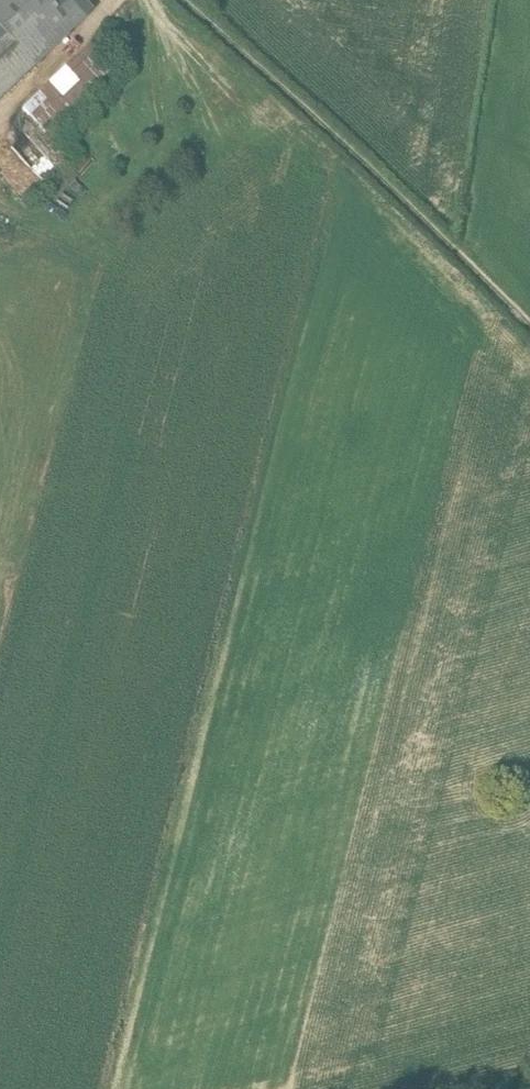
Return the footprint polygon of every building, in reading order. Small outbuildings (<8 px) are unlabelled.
[(49,2),(47,0),(0,0),(0,99),(74,29),(88,15),(74,0),(51,0),(49,2)] [(90,44),(22,108),(45,133),(113,69),(90,44)]
